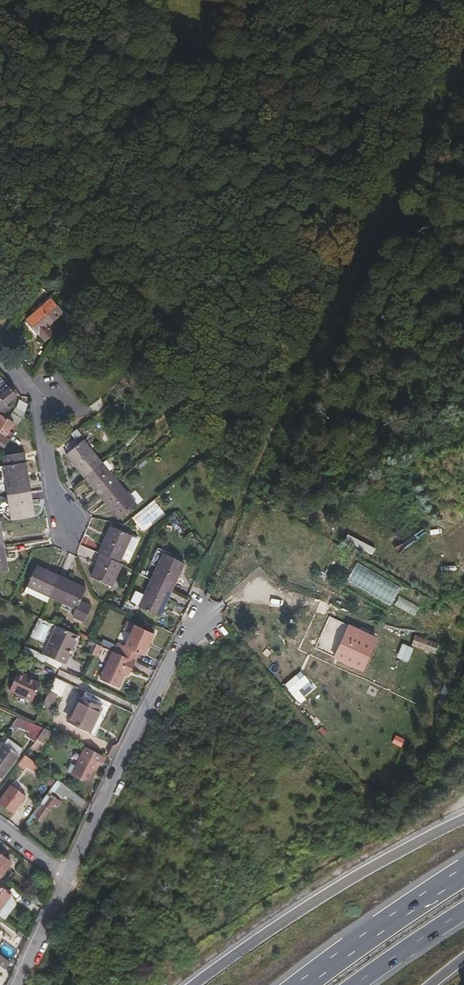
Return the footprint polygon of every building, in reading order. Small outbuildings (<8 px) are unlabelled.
[(65,310),(53,296),(33,313),(45,327),(65,310)] [(38,334),(45,327),(33,313),(26,319),(38,334)] [(44,340),(51,334),(45,327),(38,334),(44,340)] [(15,396),(3,381),(0,383),(0,411),(2,414),(9,408),(5,403),(15,396)] [(18,425),(25,412),(16,408),(9,419),(18,425)] [(13,423),(0,415),(0,433),(5,436),(13,423)] [(9,439),(0,434),(0,446),(3,442),(6,443),(9,439)] [(67,454),(85,477),(102,463),(84,440),(67,454)] [(5,465),(3,465),(7,495),(29,492),(24,452),(4,455),(5,465)] [(101,497),(118,483),(102,463),(85,477),(101,497)] [(119,520),(136,506),(118,483),(101,497),(119,520)] [(11,519),(32,516),(29,492),(7,495),(11,519)] [(110,530),(97,555),(100,557),(117,565),(129,539),(110,530)] [(348,537),(346,542),(372,555),(374,549),(348,537)] [(186,564),(166,555),(154,582),(174,591),(186,564)] [(120,566),(117,565),(100,557),(89,579),(110,589),(120,566)] [(26,585),(49,595),(58,575),(36,565),(26,585)] [(79,601),(85,588),(58,575),(49,595),(75,608),(79,601)] [(142,609),(162,618),(174,591),(154,582),(148,596),(143,606),(142,609)] [(143,606),(148,596),(139,592),(134,602),(143,606)] [(83,621),(90,606),(79,601),(75,608),(72,616),(83,621)] [(123,630),(131,634),(121,656),(135,662),(139,654),(142,656),(152,634),(127,622),(123,630)] [(70,646),(76,635),(55,626),(42,654),(46,656),(59,662),(64,664),(72,647),(70,646)] [(361,672),(376,641),(349,628),(335,659),(361,672)] [(411,646),(436,654),(440,641),(416,633),(411,646)] [(130,673),(135,662),(121,656),(112,652),(99,679),(119,689),(125,674),(127,671),(130,673)] [(43,663),(56,669),(59,662),(46,656),(43,663)] [(25,677),(26,675),(18,672),(9,691),(32,702),(41,684),(31,679),(25,677)] [(43,707),(52,710),(56,695),(48,692),(43,707)] [(98,736),(109,712),(81,699),(70,722),(98,736)] [(45,729),(34,724),(19,717),(14,724),(31,733),(28,739),(35,742),(45,729)] [(18,756),(3,744),(0,749),(0,778),(1,779),(18,756)] [(102,766),(106,758),(84,748),(71,775),(88,784),(98,764),(102,766)] [(26,764),(30,759),(25,755),(21,761),(26,764)] [(17,779),(12,784),(25,796),(30,791),(17,779)] [(62,798),(68,790),(60,784),(54,792),(62,798)] [(25,797),(11,787),(0,801),(0,804),(13,813),(25,797)] [(78,807),(83,800),(71,791),(66,797),(78,807)] [(55,806),(58,802),(51,796),(36,817),(42,822),(54,805),(55,806)] [(0,855),(0,876),(10,863),(0,855)] [(0,886),(0,910),(11,895),(0,886)] [(35,905),(40,899),(30,891),(25,897),(35,905)] [(0,955),(0,965),(5,969),(10,964),(0,955)]
